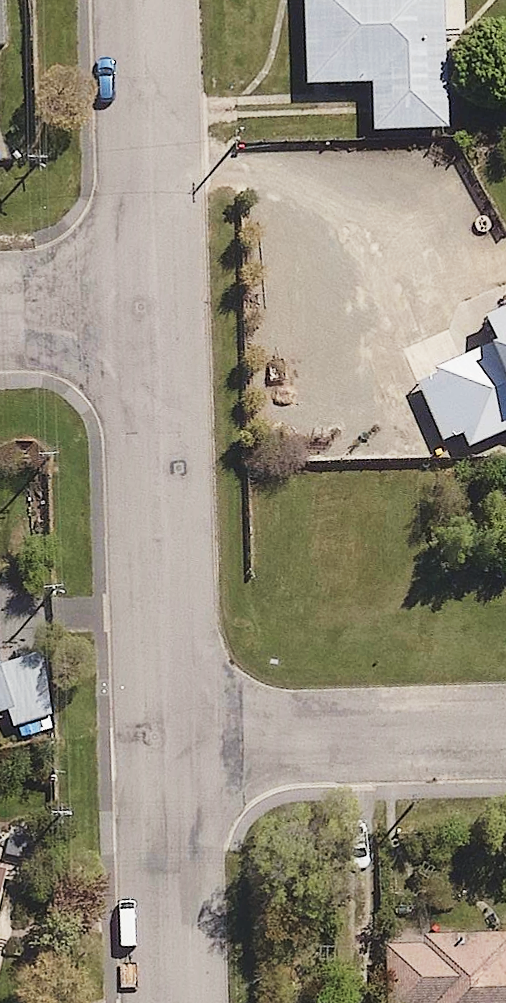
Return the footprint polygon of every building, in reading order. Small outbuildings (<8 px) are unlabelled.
[(16,52),(15,0),(0,0),(0,53),(16,52)] [(445,0),(303,0),(306,86),(372,84),(373,134),(449,131),(445,0)] [(501,290),(496,309),(402,351),(444,448),(463,439),(468,450),(505,434),(505,285),(501,290)] [(57,705),(44,653),(2,663),(0,657),(0,719),(57,705)] [(0,864),(0,951),(19,868),(0,864)] [(411,934),(411,947),(383,948),(384,1002),(505,1002),(505,932),(411,934)]
